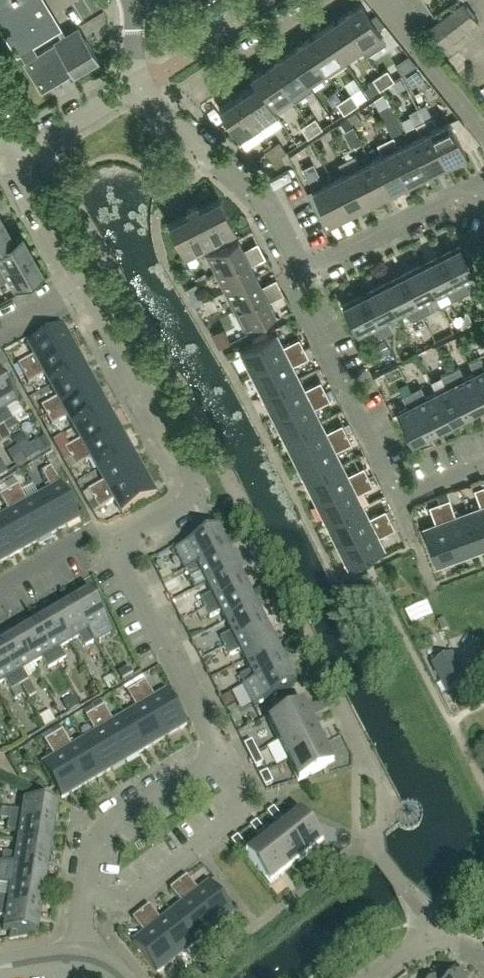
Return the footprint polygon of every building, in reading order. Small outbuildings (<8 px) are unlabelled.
[(43,0),(0,0),(0,24),(17,53),(20,51),(33,43),(26,31),(52,15),(43,0)] [(480,20),(465,0),(464,0),(428,27),(443,47),(480,20)] [(385,42),(380,34),(360,4),(341,17),(361,47),(367,55),(385,42)] [(361,47),(341,17),(323,29),(344,59),(361,47)] [(74,74),(99,59),(79,27),(51,44),(69,75),(73,72),(74,74)] [(344,59),(323,29),(305,40),(326,71),(344,59)] [(326,71),(305,40),(288,52),(308,83),(326,71)] [(69,75),(51,44),(24,60),(23,61),(41,92),(50,86),(69,75)] [(308,83),(288,52),(270,64),(290,95),(308,83)] [(290,95),(270,64),(252,76),(276,113),(277,112),(273,106),(290,95)] [(415,68),(405,76),(412,85),(423,77),(415,68)] [(387,69),(380,74),(387,85),(392,81),(394,80),(387,69)] [(380,90),(387,85),(380,74),(373,79),(380,90)] [(276,113),(252,76),(251,77),(255,83),(238,95),(258,125),(276,113)] [(394,80),(392,81),(398,91),(405,87),(399,77),(394,80)] [(419,90),(414,92),(418,101),(423,99),(419,90)] [(351,93),(344,98),(351,109),(358,104),(351,93)] [(388,104),(382,93),(373,99),(378,109),(388,104)] [(258,125),(238,95),(219,107),(239,137),(258,125)] [(344,114),(351,109),(344,98),(337,103),(344,114)] [(354,127),(362,121),(355,111),(347,116),(354,127)] [(315,117),(308,122),(315,133),(322,128),(315,117)] [(346,117),(338,123),(345,132),(353,127),(346,117)] [(466,154),(449,121),(437,128),(432,117),(424,121),(445,164),(466,154)] [(445,164),(424,121),(416,125),(421,136),(410,141),(426,174),(445,164)] [(308,138),(315,133),(308,122),(301,127),(308,138)] [(426,174),(410,141),(399,147),(393,136),(385,140),(407,183),(426,174)] [(407,183),(385,140),(377,144),(382,155),(371,161),(388,193),(407,183)] [(279,141),(272,146),(280,156),(286,152),(279,141)] [(283,161),(280,156),(272,146),(265,151),(275,166),(283,161)] [(388,193),(371,161),(360,166),(355,156),(347,160),(368,203),(388,193)] [(368,203),(347,160),(339,164),(344,175),(333,180),(349,213),(368,203)] [(349,213),(333,180),(321,186),(316,175),(318,174),(313,163),(302,169),(329,223),(349,213)] [(236,230),(219,197),(199,207),(197,203),(187,208),(189,213),(168,223),(185,255),(205,245),(222,236),(236,230)] [(13,239),(3,220),(0,222),(0,246),(13,239)] [(21,234),(13,239),(0,246),(0,271),(32,253),(21,234)] [(216,273),(262,250),(258,242),(244,249),(238,238),(226,244),(222,236),(205,245),(209,253),(206,254),(216,273)] [(475,275),(460,246),(440,256),(460,296),(469,292),(464,280),(475,275)] [(256,275),(251,265),(265,257),(262,250),(216,273),(225,291),(256,275)] [(43,273),(32,253),(0,271),(0,283),(9,278),(15,288),(43,273)] [(460,296),(440,256),(421,266),(435,295),(446,289),(451,301),(460,296)] [(435,295),(421,266),(402,276),(422,315),(431,311),(425,300),(435,295)] [(234,309),(280,286),(276,279),(262,286),(256,275),(225,291),(234,309)] [(422,315),(402,276),(382,285),(397,314),(407,309),(413,320),(422,315)] [(397,314),(382,285),(363,295),(383,335),(392,330),(386,319),(397,314)] [(275,313),(270,301),(284,294),(280,286),(234,309),(244,328),(275,313)] [(383,335),(363,295),(343,305),(356,330),(358,334),(369,328),(374,339),(383,335)] [(23,375),(74,347),(62,325),(28,344),(34,357),(18,366),(23,375)] [(356,330),(350,332),(357,347),(363,344),(358,334),(356,330)] [(252,374),(304,348),(299,338),(282,347),(276,334),(241,352),(252,374)] [(383,338),(375,342),(382,354),(390,350),(383,338)] [(310,344),(304,348),(308,357),(314,354),(310,344)] [(51,387),(86,368),(74,347),(23,375),(28,384),(44,375),(51,387)] [(298,377),(292,365),(308,357),(304,348),(252,374),(263,395),(298,377)] [(483,369),(478,358),(469,362),(475,373),(483,391),(483,369)] [(475,373),(465,378),(459,367),(450,372),(470,412),(483,404),(483,391),(475,373)] [(47,417),(97,389),(86,368),(51,387),(58,399),(42,408),(47,417)] [(470,412),(450,372),(441,376),(447,387),(436,393),(451,421),(470,412)] [(0,376),(0,419),(4,425),(12,420),(6,409),(16,403),(0,376)] [(273,417),(325,390),(321,381),(304,390),(298,377),(263,395),(273,417)] [(418,382),(409,386),(412,391),(420,387),(418,382)] [(408,385),(399,389),(403,396),(412,391),(409,386),(408,385)] [(412,391),(431,431),(451,421),(436,393),(426,398),(420,387),(412,391)] [(75,429),(109,410),(97,389),(47,417),(52,426),(68,417),(75,429)] [(319,420),(313,408),(330,400),(325,390),(273,417),(284,438),(319,420)] [(412,441),(431,431),(412,391),(403,396),(408,407),(397,412),(412,441)] [(70,459),(121,430),(109,410),(75,429),(81,441),(65,450),(70,459)] [(295,459),(347,433),(342,424),(326,432),(319,420),(284,438),(295,459)] [(0,427),(0,438),(9,433),(4,425),(0,427)] [(98,471),(132,451),(121,430),(70,459),(75,468),(91,459),(98,471)] [(341,463),(335,451),(351,443),(347,433),(295,459),(306,481),(341,463)] [(45,437),(36,443),(41,453),(50,447),(45,437)] [(93,501),(144,472),(132,451),(98,471),(105,483),(88,492),(93,501)] [(317,502),(368,476),(364,467),(347,475),(341,463),(306,481),(317,502)] [(80,519),(52,468),(42,473),(51,489),(39,496),(58,531),(80,519)] [(122,513),(156,494),(144,472),(93,501),(98,510),(115,501),(122,513)] [(362,506),(356,494),(373,485),(368,476),(317,502),(327,524),(362,506)] [(0,487),(0,493),(2,496),(9,491),(5,484),(0,487)] [(475,489),(481,507),(468,512),(482,548),(483,548),(483,486),(475,489)] [(58,531),(39,496),(27,503),(18,487),(9,491),(37,542),(58,531)] [(9,491),(2,496),(0,496),(9,513),(0,518),(0,525),(16,554),(37,542),(9,491)] [(447,493),(437,496),(439,503),(449,499),(447,493)] [(482,548),(468,512),(456,516),(449,499),(439,503),(459,557),(482,548)] [(459,557),(439,503),(430,506),(436,523),(423,529),(436,565),(459,557)] [(338,545),(390,519),(385,510),(369,518),(362,506),(327,524),(338,545)] [(411,510),(414,522),(428,518),(425,506),(411,510)] [(384,550),(378,537),(395,528),(390,519),(338,545),(349,567),(384,550)] [(0,525),(0,563),(16,554),(0,525)] [(226,550),(216,530),(176,550),(186,570),(226,550)] [(207,583),(236,569),(226,550),(186,570),(191,578),(202,573),(207,583)] [(171,576),(167,569),(158,574),(161,581),(171,576)] [(206,608),(246,588),(236,569),(207,583),(212,594),(201,599),(206,608)] [(255,607),(246,588),(206,608),(209,615),(210,617),(221,611),(226,622),(255,607)] [(113,630),(90,592),(71,603),(94,642),(113,630)] [(94,642),(71,603),(53,614),(69,642),(79,636),(85,647),(94,642)] [(265,627),(255,607),(226,622),(232,632),(221,638),(225,647),(265,627)] [(206,608),(196,613),(200,620),(209,615),(206,608)] [(69,642),(53,614),(34,625),(57,664),(65,659),(59,648),(69,642)] [(57,664),(34,625),(16,636),(32,664),(42,658),(48,669),(57,664)] [(246,660),(275,646),(265,627),(225,647),(230,656),(241,650),(246,660)] [(20,686),(21,685),(28,680),(22,670),(32,664),(16,636),(0,645),(0,652),(20,686)] [(284,665),(275,646),(246,660),(251,671),(240,676),(244,685),(284,665)] [(20,686),(0,652),(0,683),(5,680),(11,691),(19,686),(20,686)] [(433,664),(448,692),(465,683),(451,654),(433,664)] [(254,705),(294,685),(284,665),(244,685),(254,705)] [(118,673),(123,681),(133,675),(129,667),(118,673)] [(112,674),(103,680),(109,690),(118,684),(112,674)] [(142,676),(133,682),(136,688),(145,682),(142,676)] [(28,680),(21,685),(25,691),(28,697),(35,692),(32,687),(28,680)] [(133,682),(124,687),(127,693),(136,688),(133,682)] [(187,725),(167,691),(154,698),(145,682),(136,688),(166,737),(187,725)] [(19,686),(11,691),(15,697),(23,693),(19,686)] [(166,737),(136,688),(127,693),(137,709),(125,716),(145,750),(166,737)] [(231,693),(221,698),(225,708),(235,703),(231,693)] [(100,701),(91,706),(95,712),(104,707),(100,701)] [(278,742),(313,724),(303,704),(268,721),(278,742)] [(91,706),(83,711),(86,717),(95,712),(91,706)] [(145,750),(125,716),(113,723),(104,707),(95,712),(124,762),(145,750)] [(124,762),(95,712),(86,717),(95,733),(84,740),(104,774),(124,762)] [(288,761),(323,743),(313,724),(278,742),(288,761)] [(59,726),(51,731),(54,736),(62,731),(59,726)] [(51,731),(42,736),(45,742),(54,736),(51,731)] [(104,774),(84,740),(72,747),(62,731),(54,736),(83,786),(104,774)] [(83,786),(54,736),(45,742),(54,758),(42,765),(62,799),(83,786)] [(333,764),(323,743),(288,761),(298,781),(333,764)] [(246,748),(251,760),(259,756),(253,744),(246,748)] [(251,760),(257,771),(265,767),(259,756),(251,760)] [(267,771),(259,775),(265,786),(272,782),(267,771)] [(53,827),(57,805),(25,800),(23,812),(11,810),(9,820),(53,827)] [(273,808),(267,813),(274,822),(280,817),(273,808)] [(280,826),(305,857),(323,843),(298,812),(280,826)] [(50,849),(53,827),(9,820),(8,830),(20,832),(18,843),(50,849)] [(256,821),(250,826),(257,836),(263,831),(256,821)] [(280,826),(263,839),(288,870),(305,857),(280,826)] [(237,836),(231,841),(238,850),(245,846),(237,836)] [(263,839),(246,853),(270,884),(288,870),(263,839)] [(46,870),(50,849),(18,843),(16,855),(4,853),(2,863),(46,870)] [(0,862),(0,864),(0,884),(11,886),(43,891),(46,870),(2,863),(0,862)] [(187,877),(179,883),(214,928),(234,913),(218,893),(211,884),(209,882),(198,891),(187,877)] [(215,880),(211,884),(218,893),(222,889),(215,880)] [(214,928),(179,883),(170,889),(182,904),(171,912),(195,943),(214,928)] [(43,891),(11,886),(10,897),(0,896),(0,906),(40,912),(43,891)] [(40,912),(0,906),(0,916),(6,917),(5,929),(36,934),(40,912)] [(195,943),(171,912),(160,921),(149,906),(141,912),(176,958),(195,943)] [(176,958),(141,912),(133,919),(144,933),(133,942),(157,973),(176,958)]
